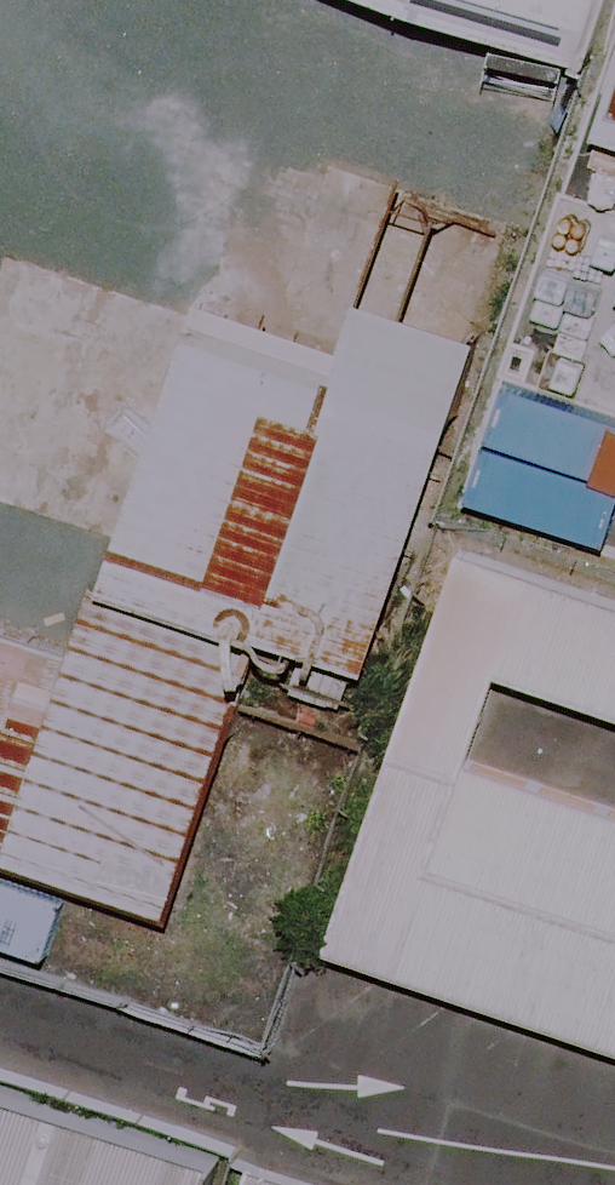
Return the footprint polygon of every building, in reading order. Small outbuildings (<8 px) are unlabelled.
[(606,50),(614,21),(614,0),(449,0),(606,50)] [(606,50),(614,53),(614,21),(606,50)] [(220,288),(125,577),(269,623),(387,661),(496,330),(381,292),(366,336),(220,288)] [(477,546),(341,945),(614,1036),(614,803),(482,759),(512,667),(614,702),(614,593),(477,546)] [(57,948),(79,879),(175,910),(269,623),(125,577),(108,571),(84,642),(0,614),(0,930),(57,948)] [(0,1081),(0,1184),(243,1184),(253,1158),(0,1081)] [(253,1158),(243,1184),(340,1184),(253,1158)]
